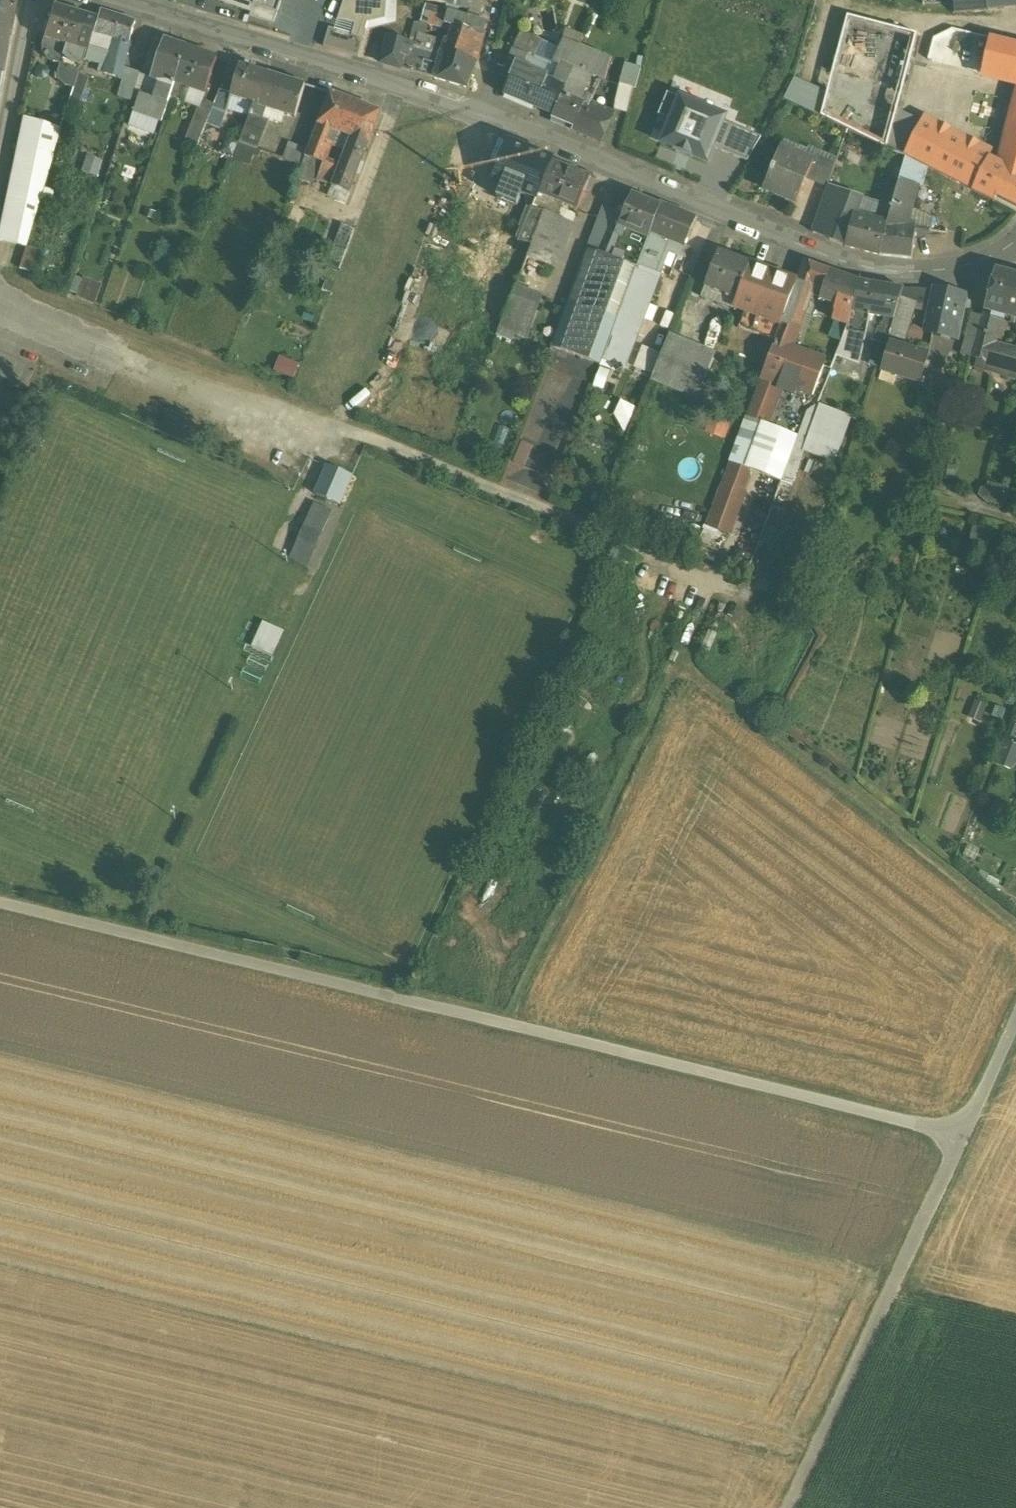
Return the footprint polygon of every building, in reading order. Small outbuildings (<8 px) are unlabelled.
[(9,39),(15,0),(0,0),(0,38),(9,39)] [(251,13),(256,0),(213,0),(251,13)] [(276,0),(256,0),(251,13),(250,17),(274,25),(282,2),(276,0)] [(339,20),(355,26),(353,35),(331,29),(324,47),(359,57),(369,23),(384,19),(386,0),(346,0),(339,20)] [(461,0),(448,0),(447,4),(462,8),(461,0)] [(462,8),(475,12),(479,1),(476,0),(461,0),(462,8)] [(954,7),(954,14),(1015,8),(1015,0),(955,0),(954,7)] [(435,7),(426,5),(423,17),(427,18),(432,19),(435,7)] [(84,16),(51,6),(41,38),(74,48),(84,16)] [(468,16),(440,8),(435,7),(432,19),(430,25),(453,32),(450,40),(466,45),(470,31),(464,29),(468,16)] [(136,22),(99,11),(93,31),(115,38),(131,42),(136,22)] [(74,48),(41,38),(40,44),(41,55),(50,62),(58,64),(56,70),(57,80),(64,86),(72,88),(83,56),(94,19),(84,16),(74,48)] [(485,23),(468,16),(464,29),(470,31),(466,45),(465,45),(480,50),(483,35),(485,23)] [(917,35),(847,17),(826,100),(822,116),(888,149),(917,35)] [(543,38),(522,27),(514,47),(529,53),(529,55),(535,56),(543,38)] [(990,38),(954,29),(933,40),(928,60),(981,74),(990,38)] [(407,41),(389,36),(380,64),(401,70),(403,60),(407,41)] [(449,44),(423,37),(422,41),(421,45),(447,52),(449,44)] [(0,38),(0,85),(9,39),(0,38)] [(131,42),(115,38),(110,52),(107,65),(104,74),(120,78),(131,42)] [(990,38),(981,74),(1014,83),(1015,81),(1015,45),(990,38)] [(580,48),(563,39),(553,63),(559,68),(571,77),(575,70),(571,68),(580,48)] [(466,45),(450,40),(449,44),(447,52),(447,53),(476,62),(480,50),(465,45),(466,45)] [(187,49),(164,41),(151,78),(160,81),(154,98),(169,103),(176,83),(187,49)] [(110,52),(89,46),(85,59),(100,63),(107,65),(110,52)] [(513,51),(496,47),(491,71),(502,77),(513,51)] [(529,53),(514,47),(513,51),(502,77),(510,80),(504,94),(536,108),(548,79),(523,68),(529,55),(529,53)] [(598,57),(580,48),(571,68),(575,70),(592,75),(598,57)] [(187,49),(176,83),(181,84),(206,93),(217,59),(187,49)] [(476,62),(447,53),(442,68),(439,80),(467,88),(476,62)] [(611,61),(598,57),(592,75),(591,78),(603,81),(611,61)] [(411,65),(403,60),(401,70),(408,72),(411,65)] [(439,69),(412,62),(411,65),(408,72),(439,80),(442,68),(439,69)] [(107,65),(100,63),(97,72),(104,74),(107,65)] [(268,74),(240,65),(232,93),(230,97),(232,98),(255,105),(258,106),(268,74)] [(626,66),(620,86),(614,110),(627,113),(635,91),(641,70),(626,66)] [(548,79),(536,108),(554,116),(563,96),(571,77),(559,68),(554,81),(548,79)] [(140,74),(127,69),(118,96),(132,100),(135,91),(140,74)] [(592,75),(575,70),(571,77),(563,96),(580,103),(584,94),(591,78),(592,75)] [(305,85),(268,74),(258,106),(258,107),(266,109),(295,118),(305,85)] [(176,83),(171,97),(176,99),(181,84),(176,83)] [(826,100),(792,85),(784,99),(822,116),(826,100)] [(232,93),(221,89),(214,105),(227,110),(232,98),(230,97),(232,93)] [(154,98),(135,91),(133,97),(139,100),(152,104),(154,98)] [(365,105),(331,92),(313,136),(326,141),(331,129),(352,136),(353,137),(365,105)] [(592,98),(584,94),(580,103),(584,103),(589,105),(592,98)] [(672,122),(682,100),(668,94),(659,116),(672,122)] [(580,103),(563,96),(554,116),(553,118),(574,127),(584,105),(580,103)] [(169,103),(154,98),(152,104),(148,117),(162,122),(169,103)] [(152,104),(139,100),(135,113),(148,117),(152,104)] [(202,100),(187,138),(199,143),(207,123),(214,105),(202,100)] [(724,123),(726,119),(682,100),(672,122),(663,144),(677,150),(676,152),(693,159),(693,157),(707,163),(714,148),(724,123)] [(589,105),(584,103),(584,105),(574,127),(572,132),(602,144),(614,116),(589,105)] [(214,105),(207,123),(220,128),(227,110),(214,105)] [(258,106),(255,105),(252,114),(263,118),(263,117),(266,109),(258,107),(258,106)] [(365,105),(353,137),(369,143),(381,111),(365,105)] [(1001,164),(1015,172),(1015,108),(1001,164)] [(263,118),(252,114),(240,143),(256,149),(257,150),(269,119),(263,117),(263,118)] [(23,118),(0,233),(0,240),(26,247),(54,153),(51,152),(58,131),(23,118)] [(989,155),(923,122),(905,158),(906,159),(951,181),(972,192),(989,158),(990,159),(989,155)] [(762,138),(724,123),(714,148),(748,163),(762,138)] [(326,141),(313,136),(306,156),(324,163),(324,162),(332,143),(326,141)] [(334,184),(333,186),(350,192),(369,143),(353,137),(352,136),(340,168),(334,184)] [(906,160),(866,141),(862,154),(875,159),(872,167),(900,181),(906,160)] [(256,149),(240,143),(236,152),(234,158),(250,164),(254,155),(256,149)] [(552,161),(510,144),(502,166),(503,166),(497,182),(510,188),(536,199),(538,194),(552,161)] [(843,146),(813,232),(845,247),(854,215),(855,215),(865,184),(872,167),(875,159),(862,154),(843,146)] [(813,162),(780,150),(764,188),(797,202),(807,178),(814,162),(813,162)] [(291,156),(285,154),(282,159),(289,162),(291,156)] [(815,155),(813,162),(814,162),(807,178),(828,186),(836,164),(815,155)] [(972,192),(993,203),(996,197),(1015,206),(1015,172),(1001,164),(990,159),(989,158),(972,192)] [(894,198),(889,215),(903,220),(907,222),(911,211),(914,211),(920,190),(926,169),(906,159),(906,160),(894,198)] [(591,177),(552,161),(538,194),(578,210),(585,191),(591,193),(596,181),(591,178),(591,177)] [(340,168),(324,162),(324,163),(318,178),(334,184),(340,168)] [(951,181),(926,169),(920,190),(940,197),(946,199),(951,181)] [(660,206),(630,195),(623,216),(619,226),(649,237),(650,233),(660,206)] [(881,205),(876,203),(871,220),(887,224),(889,215),(894,198),(884,195),(881,205)] [(694,218),(661,205),(660,206),(650,233),(660,237),(682,246),(683,246),(694,218)] [(531,207),(518,239),(532,245),(539,227),(545,213),(531,207)] [(623,216),(602,208),(593,233),(613,241),(619,226),(623,216)] [(855,215),(854,215),(845,247),(880,256),(887,224),(871,220),(855,215)] [(903,220),(889,215),(887,224),(880,256),(912,259),(916,229),(902,227),(903,220)] [(342,225),(330,255),(344,260),(355,230),(342,225)] [(555,233),(539,227),(532,245),(527,257),(556,268),(571,231),(558,226),(555,233)] [(649,237),(638,266),(648,269),(660,237),(650,233),(649,237)] [(682,246),(660,237),(648,269),(659,273),(666,252),(678,256),(682,246)] [(36,252),(25,248),(18,269),(29,273),(36,252)] [(636,268),(586,251),(565,309),(551,347),(600,365),(612,334),(636,268)] [(750,264),(717,253),(705,286),(737,298),(750,264)] [(805,262),(797,282),(798,282),(773,347),(787,352),(808,296),(819,267),(805,262)] [(797,282),(750,264),(734,307),(745,312),(739,328),(774,342),(797,282)] [(648,269),(638,266),(636,268),(612,334),(634,342),(660,274),(648,269)] [(858,281),(819,267),(808,296),(838,306),(835,321),(848,326),(851,312),(858,281)] [(996,270),(986,305),(987,305),(1001,309),(1015,313),(1015,275),(996,270)] [(99,286),(82,279),(74,296),(92,303),(99,286)] [(903,289),(858,281),(851,312),(870,315),(885,318),(894,319),(903,289)] [(937,288),(908,281),(901,299),(904,300),(912,302),(918,304),(919,304),(933,308),(937,288)] [(544,297),(517,286),(501,326),(528,337),(544,297)] [(966,294),(937,288),(933,308),(928,332),(958,337),(966,294)] [(904,300),(892,334),(901,338),(911,306),(912,302),(904,300)] [(1001,309),(987,305),(984,315),(981,329),(981,330),(995,330),(1001,309)] [(870,315),(851,312),(848,326),(837,355),(858,363),(869,317),(870,317),(870,315)] [(984,315),(973,312),(967,333),(979,336),(981,330),(981,329),(984,315)] [(881,328),(878,327),(874,341),(886,345),(894,319),(885,318),(881,328)] [(995,330),(981,330),(979,336),(977,341),(992,345),(995,330)] [(979,336),(967,333),(961,353),(973,357),(977,341),(979,336)] [(714,358),(667,341),(652,379),(699,397),(714,358)] [(992,345),(977,341),(973,357),(1011,368),(1015,352),(992,345)] [(929,355),(889,343),(881,372),(921,383),(929,355)] [(787,352),(773,347),(762,377),(781,384),(782,384),(813,396),(824,366),(787,352)] [(292,378),(298,364),(277,355),(271,369),(292,378)] [(781,384),(762,377),(747,417),(765,423),(782,384),(781,384)] [(49,394),(41,391),(38,398),(45,401),(49,394)] [(619,402),(614,416),(629,420),(633,406),(619,402)] [(817,405),(807,412),(804,420),(798,436),(781,481),(792,485),(801,458),(805,448),(834,459),(850,418),(817,405)] [(787,413),(782,426),(799,432),(804,420),(787,413)] [(765,423),(747,417),(730,462),(748,468),(765,423)] [(798,436),(765,423),(748,468),(781,481),(798,436)] [(521,440),(512,460),(525,466),(534,446),(521,440)] [(695,558),(714,565),(726,535),(732,537),(751,476),(748,468),(730,462),(695,558)] [(328,466),(316,496),(339,505),(352,476),(328,466)] [(978,499),(1004,504),(1007,487),(982,482),(978,499)] [(292,558),(308,565),(331,511),(314,504),(292,558)] [(253,648),(273,658),(284,632),(264,623),(253,648)] [(994,762),(1015,770),(1015,767),(1015,743),(1002,738),(994,762)]
